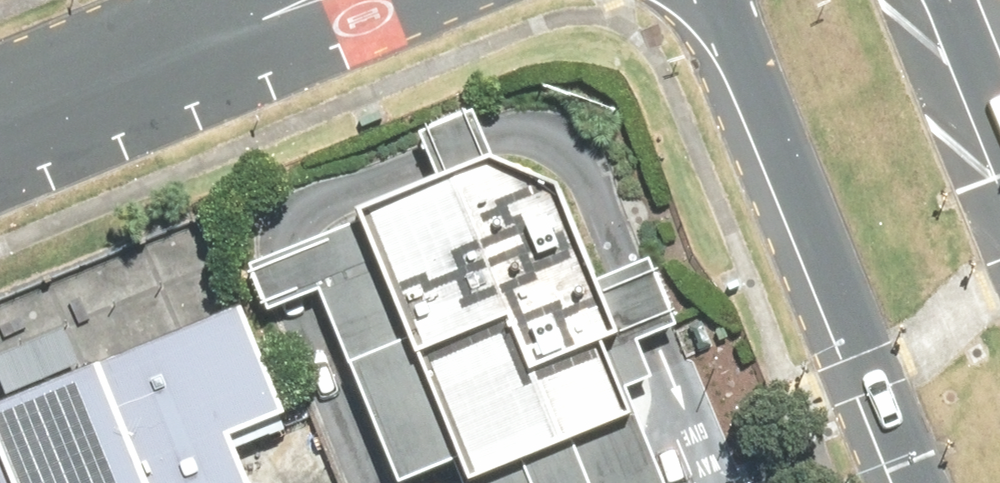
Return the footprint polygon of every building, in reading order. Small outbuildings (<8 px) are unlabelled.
[(356,209),(361,222),(308,243),(402,482),(452,463),(459,482),(679,482),(563,190),(488,157),(356,209)] [(230,438),(290,413),(245,305),(0,405),(0,482),(248,482),(230,438)]
